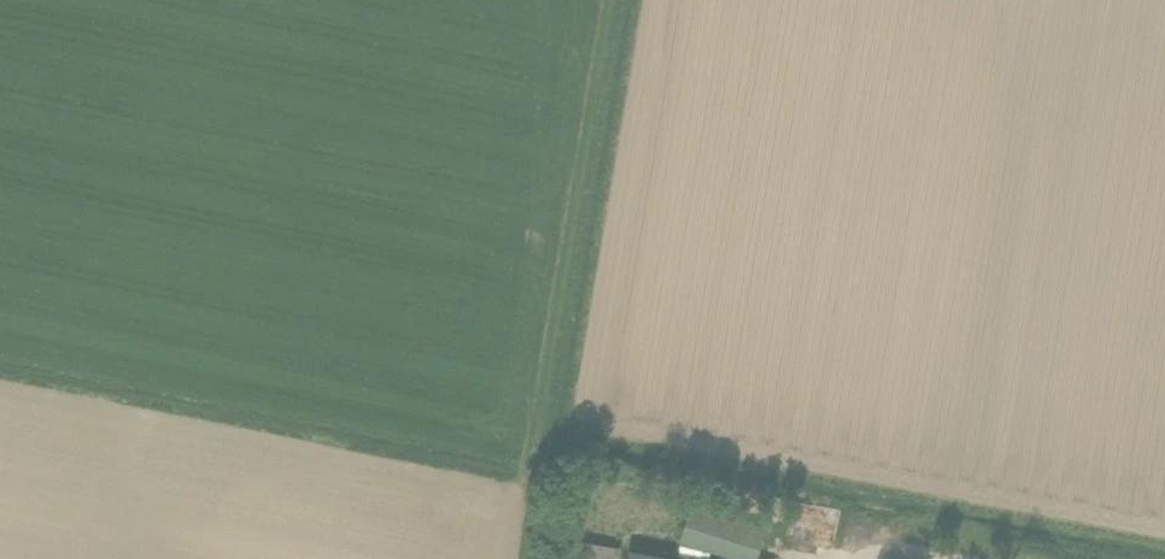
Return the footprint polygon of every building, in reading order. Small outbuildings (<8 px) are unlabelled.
[(621,546),(578,537),(587,493),(565,489),(551,558),(619,558),(621,546)] [(762,528),(688,504),(680,536),(746,556),(746,557),(752,558),(754,558),(762,528)] [(627,546),(625,558),(697,558),(627,546)]
